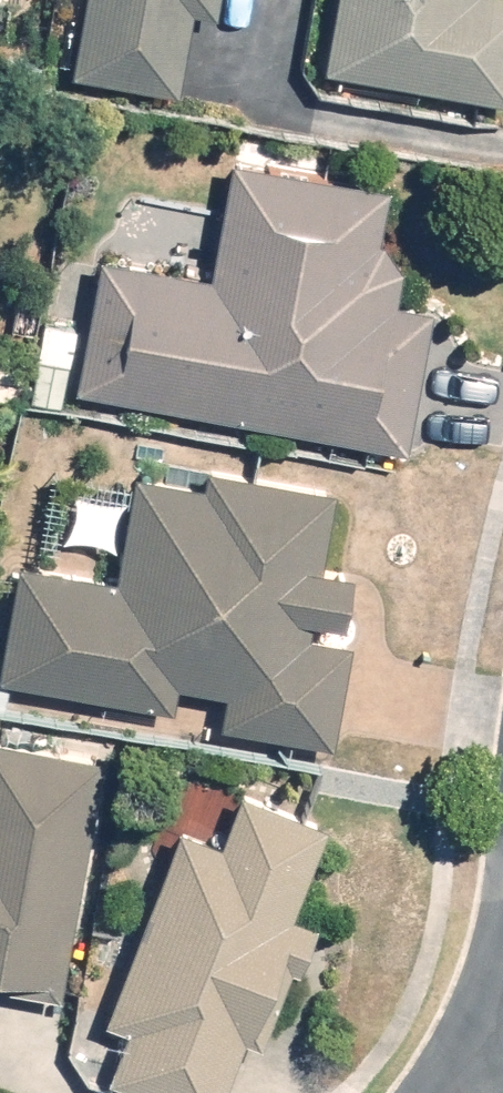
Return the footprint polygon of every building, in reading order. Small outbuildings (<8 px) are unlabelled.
[(80,68),(187,86),(201,3),(223,7),(224,0),(91,0),(80,68)] [(328,63),(502,90),(502,0),(338,0),(328,63)] [(408,300),(414,267),(391,234),(400,178),(241,152),(223,263),(99,243),(75,391),(423,447),(446,306),(408,300)] [(78,321),(47,318),(37,400),(68,403),(78,321)] [(332,560),(341,484),(140,461),(128,567),(15,553),(1,677),(180,698),(183,678),(229,683),(224,722),(346,736),(358,632),(324,628),(326,611),(350,614),(356,563),(332,560)] [(126,490),(76,485),(71,534),(121,539),(126,490)] [(0,731),(0,982),(71,992),(106,746),(0,731)] [(181,819),(105,1031),(123,1038),(111,1073),(165,1092),(229,1092),(251,1030),(279,1040),(325,913),(297,903),(330,812),(248,783),(229,836),(181,819)]
